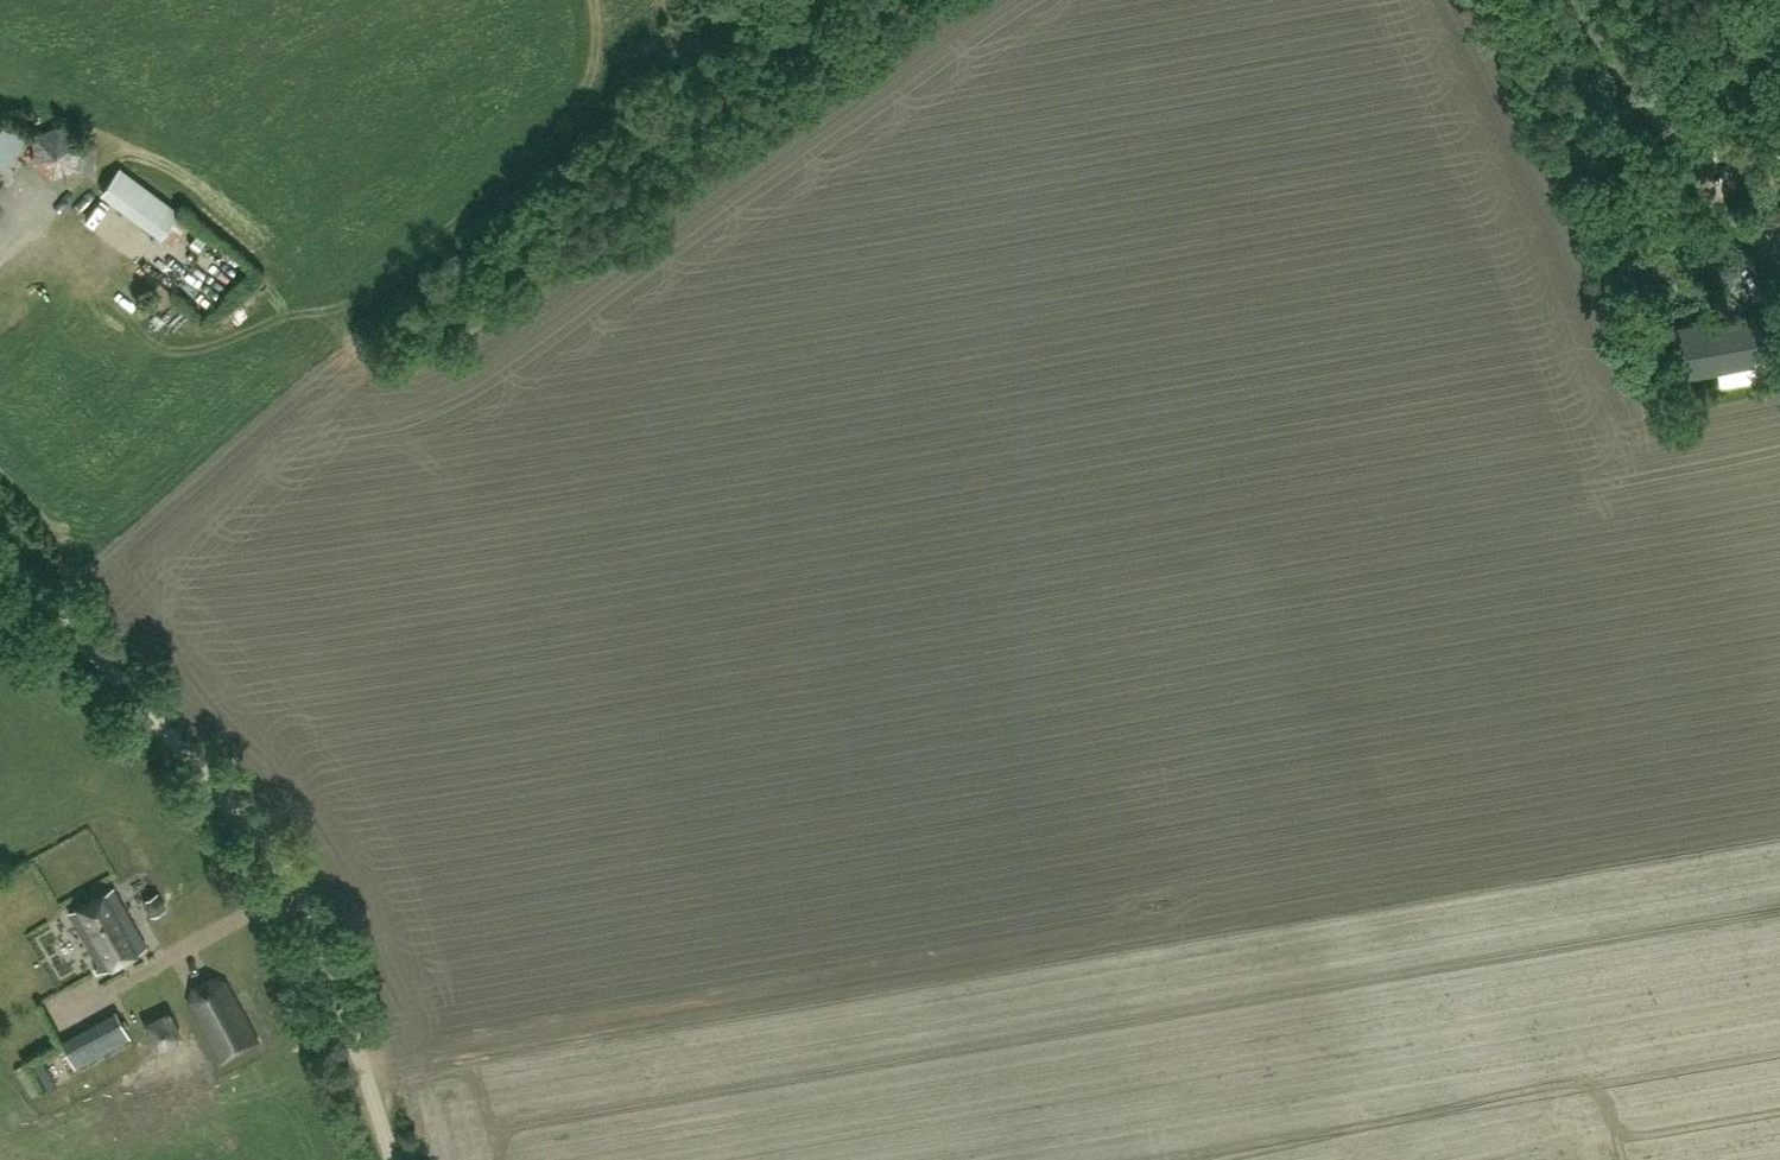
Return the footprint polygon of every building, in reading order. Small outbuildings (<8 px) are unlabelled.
[(30,160),(52,175),(77,165),(81,138),(58,121),(34,131),(30,160)] [(188,223),(178,215),(178,214),(120,169),(102,193),(160,238),(161,236),(172,244),(188,223)] [(1677,329),(1686,372),(1768,355),(1759,312),(1677,329)] [(101,971),(100,969),(145,944),(114,886),(69,910),(98,965),(94,967),(97,973),(101,971)] [(151,914),(159,909),(165,906),(157,891),(143,899),(151,914)] [(192,982),(185,1001),(220,1064),(260,1041),(227,979),(209,973),(192,982)] [(169,1009),(142,1023),(156,1051),(184,1037),(169,1009)] [(114,1010),(60,1040),(75,1067),(129,1036),(114,1010)]
